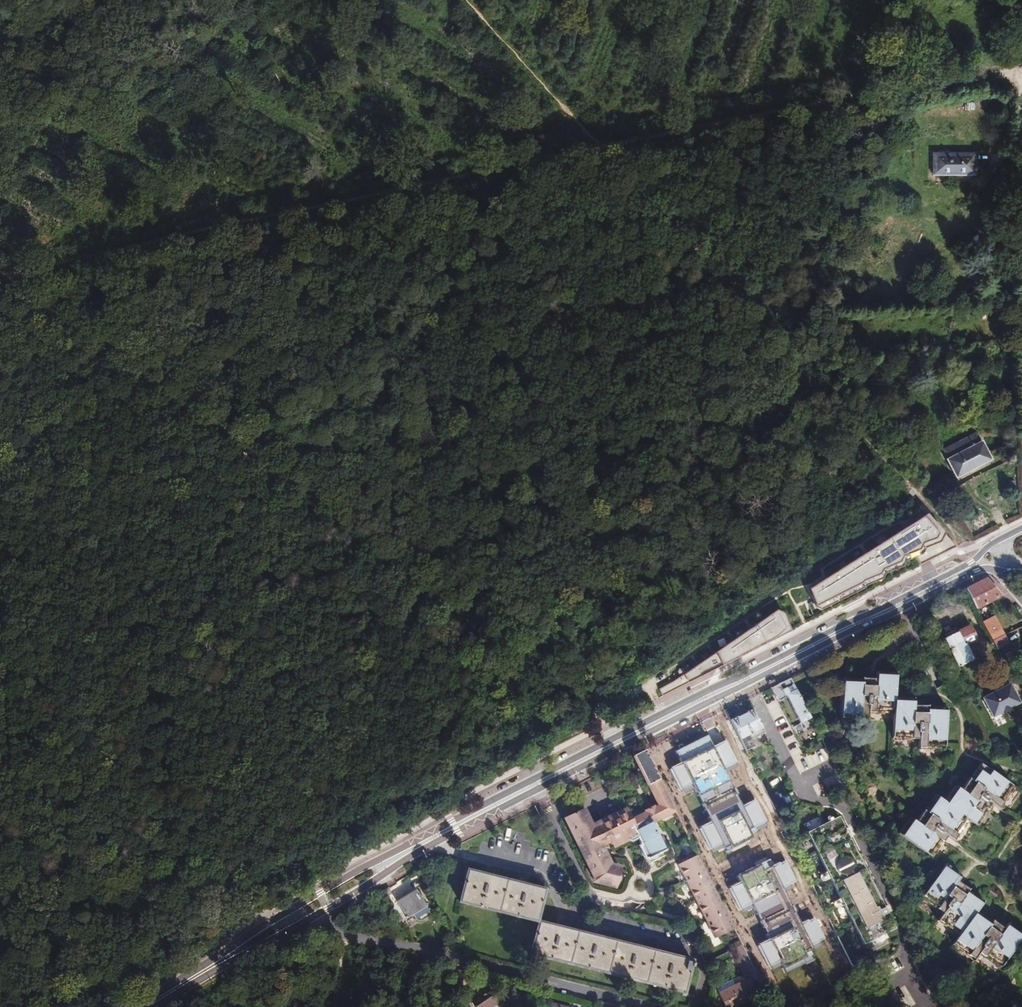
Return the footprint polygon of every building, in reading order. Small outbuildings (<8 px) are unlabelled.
[(975,151),(933,152),(933,174),(976,173),(975,151)] [(972,429),(941,445),(945,452),(943,453),(956,479),(991,461),(978,435),(975,436),(972,429)] [(904,569),(907,563),(918,559),(923,567),(948,554),(959,549),(929,516),(811,589),(818,600),(822,611),(846,599),(866,590),(867,587),(884,580),(886,576),(904,569)] [(965,590),(976,609),(980,607),(1001,596),(986,579),(965,590)] [(817,609),(822,611),(818,600),(811,589),(810,590),(817,609)] [(790,633),(778,611),(674,681),(677,689),(790,633)] [(786,615),(778,611),(790,633),(792,632),(786,615)] [(991,628),(987,630),(996,646),(1006,639),(1008,638),(1004,632),(999,623),(991,628)] [(969,624),(954,632),(951,627),(941,633),(958,667),(973,659),(966,646),(977,640),(969,624)] [(1006,639),(996,646),(1001,653),(1011,646),(1006,639)] [(843,679),(841,713),(853,714),(853,710),(860,711),(861,718),(867,718),(867,713),(867,709),(874,710),(874,704),(881,704),(881,706),(894,707),(894,713),(893,732),(904,733),(904,731),(911,731),(911,737),(918,737),(918,740),(918,747),(925,747),(926,740),(933,740),(933,742),(945,743),(946,709),(927,708),(927,706),(927,704),(920,704),(920,708),(914,707),(914,704),(914,698),(895,697),(895,674),(876,673),(875,677),(875,681),(869,680),(869,677),(861,676),(861,677),(861,680),(843,679)] [(786,679),(778,683),(784,696),(786,695),(801,723),(810,718),(789,678),(786,679)] [(677,689),(674,681),(659,689),(663,696),(677,689)] [(1010,682),(984,696),(993,715),(1003,710),(1004,712),(1012,707),(1011,706),(1020,701),(1010,682)] [(867,713),(894,713),(894,707),(881,706),(881,704),(874,704),(874,710),(867,709),(867,713)] [(749,714),(742,718),(752,739),(764,733),(753,710),(748,712),(749,714)] [(853,714),(841,713),(841,719),(867,721),(867,718),(861,718),(860,711),(853,710),(853,714)] [(741,744),(745,751),(756,746),(752,739),(742,718),(735,721),(734,719),(730,721),(741,744)] [(705,731),(691,738),(702,762),(716,755),(705,731)] [(893,738),(918,740),(918,737),(911,737),(911,731),(904,731),(904,733),(893,732),(893,738)] [(945,748),(945,743),(933,742),(933,740),(926,740),(925,747),(918,747),(918,748),(945,748)] [(745,751),(741,744),(726,751),(732,764),(727,766),(733,778),(734,778),(753,769),(745,751)] [(645,750),(634,756),(648,784),(648,785),(658,806),(654,809),(653,808),(647,811),(647,812),(632,820),(627,810),(625,812),(625,813),(614,818),(613,817),(592,827),(584,810),(566,819),(596,879),(595,884),(615,889),(620,869),(611,866),(600,843),(610,838),(612,843),(623,838),(626,838),(629,838),(630,837),(633,843),(637,841),(645,857),(647,856),(648,858),(667,848),(659,833),(660,832),(658,829),(657,829),(653,822),(676,811),(661,782),(645,750)] [(978,763),(968,778),(970,779),(980,764),(978,763)] [(909,819),(899,833),(926,852),(932,844),(930,843),(934,837),(937,838),(941,832),(946,835),(951,839),(955,832),(950,829),(954,824),(956,825),(963,815),(968,818),(972,821),(978,813),(975,811),(980,805),(981,805),(986,799),(992,803),(998,807),(1002,802),(996,798),(1000,792),(1002,793),(1009,783),(980,764),(970,779),(968,778),(967,778),(959,789),(954,786),(944,801),(941,800),(935,796),(924,811),(922,810),(921,809),(913,821),(909,819)] [(740,792),(760,781),(753,769),(734,778),(740,792)] [(676,811),(689,837),(702,830),(706,828),(702,822),(695,826),(684,806),(685,806),(670,777),(661,782),(676,811)] [(774,810),(760,781),(740,792),(730,797),(752,843),(754,841),(768,835),(783,828),(774,810)] [(1015,787),(1009,783),(1002,793),(1000,792),(996,798),(1002,802),(998,807),(1000,808),(1015,787)] [(952,785),(941,800),(944,801),(954,786),(952,785)] [(692,802),(685,806),(684,806),(695,826),(702,822),(706,828),(712,825),(709,818),(716,815),(706,796),(698,799),(695,794),(690,797),(692,802)] [(933,795),(922,810),(924,811),(935,796),(933,795)] [(977,825),(992,803),(986,799),(981,805),(980,805),(975,811),(978,813),(972,821),(977,825)] [(953,840),(968,818),(963,815),(956,825),(954,824),(950,829),(955,832),(951,839),(953,840)] [(894,930),(837,817),(808,831),(864,944),(894,930)] [(897,831),(899,833),(909,819),(907,817),(897,831)] [(698,855),(703,866),(707,865),(712,862),(702,841),(707,838),(702,830),(689,837),(698,855)] [(932,856),(946,835),(941,832),(937,838),(934,837),(930,843),(932,844),(926,852),(932,856)] [(776,857),(768,835),(754,841),(762,863),(776,857)] [(714,887),(703,866),(698,855),(686,860),(687,862),(679,865),(715,939),(726,933),(734,929),(722,903),(714,887)] [(945,863),(944,865),(959,875),(961,874),(945,863)] [(707,865),(703,866),(714,887),(717,885),(707,865)] [(925,893),(934,899),(935,898),(940,901),(937,907),(943,911),(942,913),(940,917),(946,922),(949,917),(955,921),(954,923),(963,929),(960,934),(957,939),(966,945),(967,943),(973,947),(970,952),(977,957),(980,953),(981,951),(986,955),(990,949),(997,953),(995,955),(1005,962),(1021,935),(1021,932),(1008,922),(1005,926),(1003,930),(997,927),(1000,923),(993,918),(992,919),(991,922),(975,911),(977,909),(982,901),(966,891),(968,889),(968,888),(962,883),(960,886),(954,883),(957,880),(959,875),(944,865),(925,893)] [(458,902),(460,903),(460,900),(471,903),(470,905),(487,910),(487,906),(509,912),(508,915),(525,919),(525,916),(536,919),(535,922),(537,922),(545,890),(467,870),(458,902)] [(388,887),(379,892),(384,899),(392,894),(388,887)] [(983,899),(968,889),(966,891),(982,901),(983,899)] [(416,891),(397,902),(406,917),(425,906),(416,891)] [(857,969),(815,892),(798,901),(816,938),(807,943),(784,898),(754,913),(778,964),(787,960),(799,985),(779,994),(760,956),(751,961),(756,970),(754,971),(772,1006),(791,1006),(817,989),(857,969)] [(934,899),(925,893),(921,899),(942,913),(943,911),(937,907),(940,901),(935,898),(934,899)] [(487,910),(508,915),(509,912),(487,906),(487,910)] [(992,919),(977,909),(975,911),(991,922),(992,919)] [(938,920),(960,934),(963,929),(954,923),(955,921),(949,917),(946,922),(940,917),(938,920)] [(1008,922),(1021,932),(1021,929),(1008,921),(1008,922)] [(530,954),(532,954),(532,952),(544,955),(543,957),(560,961),(560,959),(581,964),(581,967),(596,971),(597,968),(619,974),(618,977),(635,981),(636,979),(657,984),(656,986),(672,991),(673,988),(683,991),(682,993),(684,994),(690,968),(693,968),(694,965),(691,964),(692,961),(539,922),(530,954)] [(730,940),(737,936),(734,929),(726,933),(730,940)] [(976,959),(977,957),(970,952),(973,947),(967,943),(966,945),(957,939),(953,944),(976,959)] [(1001,967),(1005,962),(995,955),(997,953),(990,949),(986,955),(981,951),(980,953),(1001,967)] [(596,971),(618,977),(619,974),(597,968),(596,971)] [(719,994),(726,1006),(734,1006),(757,995),(749,979),(719,994)] [(471,1000),(475,1006),(491,1006),(498,1002),(488,988),(471,1000)]
